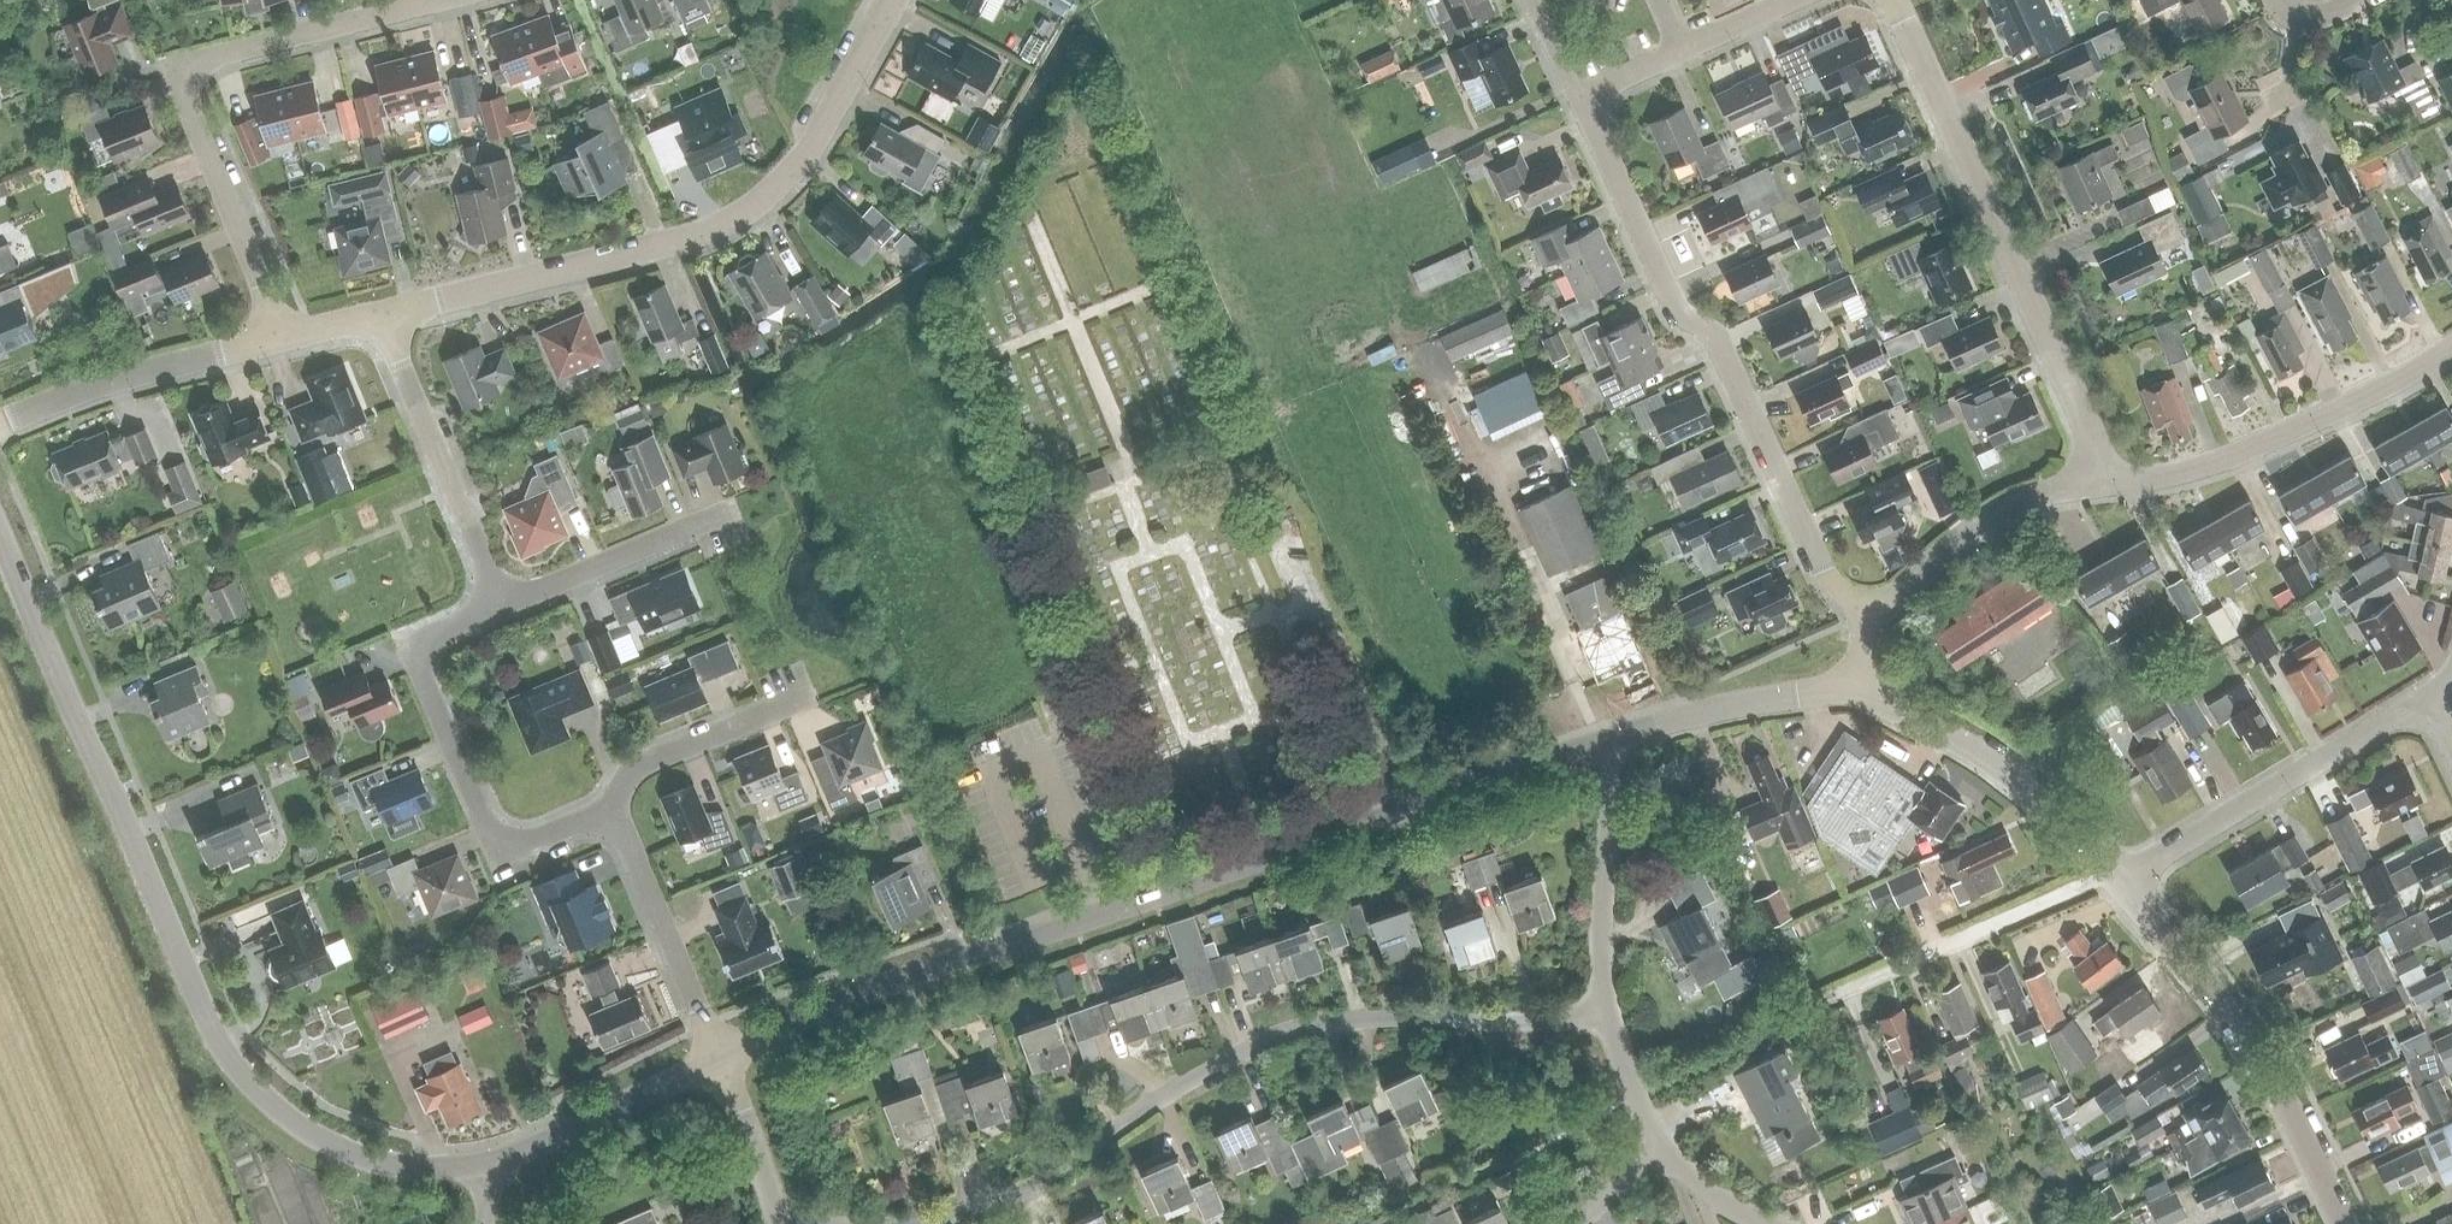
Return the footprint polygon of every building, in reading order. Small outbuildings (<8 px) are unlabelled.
[(99,12),(97,13),(96,11),(64,25),(85,75),(117,61),(110,44),(133,35),(120,3),(106,9),(103,3),(111,0),(94,0),(95,7),(96,6),(99,12)] [(663,16),(655,0),(615,0),(621,13),(603,21),(616,51),(649,36),(644,25),(663,16)] [(683,22),(702,14),(696,0),(673,0),(683,22)] [(978,15),(986,0),(951,0),(978,15)] [(1053,1),(1049,7),(1063,15),(1071,0),(1050,0),(1053,1)] [(1433,26),(1437,24),(1446,43),(1465,35),(1461,27),(1492,13),(1486,0),(1421,0),(1433,26)] [(2010,47),(2032,37),(2040,54),(2070,41),(2061,22),(2054,26),(2042,0),(1989,0),(2010,47)] [(2160,10),(2179,0),(2139,0),(2148,16),(2160,10)] [(2197,32),(2227,16),(2218,0),(2180,0),(2197,32)] [(520,24),(538,72),(544,87),(571,77),(587,71),(570,24),(554,30),(548,14),(520,24)] [(0,26),(0,42),(11,39),(6,24),(0,26)] [(538,72),(520,24),(492,34),(504,66),(492,70),(497,84),(509,79),(510,83),(538,72)] [(2104,32),(2111,48),(2125,42),(2118,25),(2104,32)] [(1790,48),(1776,55),(1789,82),(1800,77),(1803,76),(1817,69),(1825,88),(1877,64),(1863,33),(1848,41),(1828,50),(1821,34),(1790,48)] [(2381,39),(2344,58),(2356,81),(2359,79),(2370,100),(2383,93),(2401,83),(2411,101),(2430,92),(2414,60),(2397,69),(2381,39)] [(1506,44),(1484,55),(1477,40),(1448,53),(1460,78),(1478,70),(1494,104),(1527,89),(1506,44)] [(912,77),(952,100),(964,79),(985,91),(1001,62),(967,43),(958,60),(925,42),(914,62),(919,64),(912,77)] [(2057,72),(2021,88),(2035,119),(2079,99),(2071,81),(2093,71),(2081,44),(2051,57),(2057,72)] [(405,57),(417,107),(446,100),(433,50),(405,57)] [(1383,76),(1400,68),(1392,51),(1375,59),(1383,76)] [(1417,63),(1422,77),(1446,66),(1440,53),(1417,63)] [(366,94),(351,97),(360,136),(376,132),(380,131),(376,117),(389,114),(417,107),(405,57),(376,64),(385,100),(373,103),(370,93),(366,94)] [(2236,103),(2220,73),(2203,82),(2196,67),(2189,65),(2165,77),(2174,96),(2181,98),(2190,93),(2207,125),(2184,137),(2197,164),(2227,148),(2219,133),(2247,119),(2238,102),(2236,103)] [(2442,87),(2451,106),(2451,70),(2437,78),(2442,87)] [(1744,82),(1717,95),(1731,126),(1762,112),(1768,127),(1783,119),(1782,116),(1796,109),(1782,78),(1769,84),(1762,71),(1743,80),(1744,82)] [(481,112),(472,73),(450,79),(458,117),(481,112)] [(1864,74),(1847,81),(1855,98),(1871,90),(1864,74)] [(284,88),(296,138),(325,130),(312,80),(284,88)] [(686,151),(698,178),(742,159),(724,118),(732,114),(720,87),(676,106),(694,147),(686,151)] [(296,138),(284,88),(255,95),(260,113),(235,124),(251,163),(271,155),(268,145),(296,138)] [(518,111),(509,113),(505,94),(480,100),(489,138),(523,130),(518,111)] [(360,136),(351,97),(336,101),(345,140),(360,136)] [(555,164),(568,195),(595,183),(599,192),(625,180),(623,176),(638,170),(608,101),(583,112),(594,136),(577,144),(581,152),(555,164)] [(151,144),(159,141),(144,105),(111,119),(105,105),(79,116),(89,141),(104,134),(114,159),(136,150),(140,156),(140,157),(154,147),(153,146),(152,147),(151,144)] [(1818,143),(1838,134),(1847,152),(1860,147),(1866,161),(1914,139),(1900,109),(1872,121),(1870,118),(1853,126),(1843,105),(1808,121),(1818,143)] [(1693,156),(1703,178),(1731,165),(1718,138),(1702,146),(1684,107),(1649,123),(1669,167),(1693,156)] [(2142,121),(2121,130),(2128,145),(2149,136),(2142,121)] [(889,168),(905,177),(901,183),(918,193),(939,155),(935,153),(944,138),(916,123),(908,138),(881,122),(863,154),(872,159),(869,162),(871,168),(881,174),(887,172),(889,168)] [(1793,128),(1777,135),(1785,154),(1802,147),(1793,128)] [(529,133),(515,137),(518,152),(533,149),(529,133)] [(1455,153),(1464,171),(1493,157),(1485,139),(1455,153)] [(2276,164),(2273,166),(2278,175),(2270,179),(2267,188),(2274,199),(2282,202),(2290,198),(2293,203),(2327,185),(2311,154),(2308,155),(2299,140),(2271,154),(2276,164)] [(366,164),(383,161),(380,141),(362,143),(366,164)] [(2058,168),(2077,210),(2110,194),(2097,166),(2118,157),(2112,143),(2058,168)] [(2405,143),(2389,151),(2404,182),(2420,174),(2405,143)] [(1410,145),(1372,162),(1382,184),(1394,179),(1420,167),(1410,145)] [(1528,206),(1539,201),(1544,213),(1564,204),(1558,192),(1572,186),(1559,157),(1529,171),(1519,150),(1487,165),(1501,196),(1520,188),(1528,206)] [(2183,152),(2166,161),(2176,181),(2193,172),(2183,152)] [(2354,165),(2359,176),(2383,164),(2378,153),(2354,165)] [(480,188),(457,194),(465,227),(459,237),(477,247),(483,237),(506,232),(496,193),(515,188),(507,158),(474,166),(480,188)] [(409,163),(398,175),(409,186),(421,175),(409,163)] [(2327,173),(2342,203),(2359,194),(2344,164),(2327,173)] [(1924,172),(1908,179),(1902,165),(1856,187),(1866,208),(1886,199),(1897,224),(1939,205),(1924,172)] [(1780,196),(1776,186),(1767,166),(1731,182),(1737,196),(1698,213),(1712,242),(1750,224),(1745,212),(1780,196)] [(341,254),(338,255),(343,276),(364,270),(363,267),(389,261),(381,226),(398,222),(389,184),(385,169),(327,183),(333,206),(362,200),(367,220),(335,228),(341,254)] [(2196,225),(2199,224),(2207,241),(2232,229),(2223,211),(2222,212),(2204,173),(2177,185),(2196,225)] [(146,178),(101,197),(113,226),(136,216),(144,234),(189,215),(176,184),(153,193),(146,178)] [(2148,195),(2117,210),(2124,225),(2175,202),(2167,186),(2148,195)] [(835,194),(811,221),(847,253),(866,232),(880,245),(897,227),(872,204),(860,217),(835,194)] [(2370,203),(2353,212),(2371,247),(2388,238),(2370,203)] [(2102,262),(2116,292),(2164,270),(2155,251),(2184,238),(2171,211),(2138,226),(2145,242),(2102,262)] [(2444,257),(2451,253),(2431,214),(2411,225),(2415,234),(2405,239),(2426,281),(2450,269),(2444,257)] [(1790,229),(1798,247),(1830,233),(1821,215),(1790,229)] [(1559,259),(1566,273),(1611,252),(1598,225),(1578,235),(1571,219),(1529,239),(1542,267),(1559,259)] [(2297,233),(2315,268),(2334,259),(2315,223),(2297,233)] [(73,252),(96,247),(90,224),(68,229),(73,252)] [(892,242),(913,264),(924,253),(904,231),(892,242)] [(1922,269),(1937,301),(1970,285),(1951,244),(1925,255),(1918,241),(1887,255),(1898,280),(1922,269)] [(19,265),(18,263),(16,264),(7,243),(0,245),(0,273),(19,265)] [(1411,272),(1420,292),(1481,265),(1472,244),(1468,246),(1469,247),(1411,272)] [(126,265),(119,249),(106,255),(112,270),(126,265)] [(1611,252),(1566,273),(1577,299),(1559,307),(1567,324),(1597,310),(1590,295),(1623,279),(1611,252)] [(741,291),(756,317),(791,297),(785,287),(785,286),(780,276),(779,276),(776,271),(773,272),(762,253),(754,257),(753,255),(748,253),(739,258),(738,263),(739,266),(732,270),(743,290),(741,291)] [(176,263),(162,269),(175,301),(218,283),(206,254),(177,266),(176,263)] [(1725,272),(1739,301),(1778,283),(1764,254),(1725,272)] [(2239,254),(2211,272),(2219,285),(2248,267),(2239,254)] [(2377,307),(2384,321),(2410,308),(2397,285),(2400,283),(2385,255),(2354,272),(2374,309),(2377,307)] [(112,274),(122,299),(163,283),(153,257),(112,274)] [(2253,265),(2267,292),(2281,284),(2267,258),(2253,265)] [(18,282),(33,318),(77,283),(71,261),(18,282)] [(1811,291),(1820,310),(1858,293),(1850,273),(1811,291)] [(836,312),(813,274),(792,286),(814,324),(836,312)] [(2328,275),(2298,291),(2325,342),(2329,340),(2333,348),(2356,336),(2347,318),(2341,308),(2345,306),(2328,275)] [(672,331),(677,343),(699,333),(692,318),(681,322),(664,284),(633,297),(652,340),(672,331)] [(838,284),(828,296),(840,306),(850,294),(838,284)] [(0,306),(0,351),(36,336),(20,298),(0,306)] [(1439,334),(1450,360),(1511,334),(1500,307),(1439,334)] [(1793,351),(1796,358),(1805,362),(1816,357),(1819,348),(1815,340),(1818,339),(1805,310),(1766,328),(1779,357),(1793,351)] [(2189,323),(2182,310),(2174,315),(2180,327),(2189,323)] [(2296,352),(2304,348),(2284,310),(2263,321),(2267,330),(2257,335),(2279,377),(2302,364),(2296,352)] [(583,312),(539,332),(558,377),(602,357),(608,371),(624,364),(613,337),(597,344),(583,312)] [(1950,313),(1918,327),(1927,346),(1943,339),(1956,368),(2003,347),(1989,316),(1958,330),(1950,313)] [(1603,348),(1608,360),(1651,340),(1640,316),(1605,333),(1597,315),(1575,326),(1588,355),(1603,348)] [(2155,325),(2169,362),(2187,355),(2173,318),(2155,325)] [(1867,327),(1864,335),(1867,342),(1876,337),(1879,336),(1874,324),(1867,327)] [(2180,334),(2189,349),(2199,344),(2190,328),(2180,334)] [(1559,332),(1542,340),(1548,354),(1566,346),(1559,332)] [(722,368),(708,337),(693,343),(706,374),(722,368)] [(1844,352),(1855,376),(1887,362),(1876,337),(1867,342),(1844,352)] [(1651,340),(1608,360),(1614,373),(1595,382),(1608,410),(1642,394),(1634,377),(1662,364),(1651,340)] [(2232,365),(2223,370),(2210,345),(2190,356),(2203,380),(2206,379),(2214,394),(2219,391),(2232,416),(2249,407),(2243,397),(2248,394),(2232,365)] [(461,397),(464,402),(496,389),(494,383),(515,374),(503,348),(482,357),(478,346),(446,360),(456,384),(455,387),(459,396),(461,397)] [(306,402),(290,409),(302,440),(326,430),(328,434),(366,418),(345,367),(307,382),(314,401),(306,404),(306,402)] [(1796,394),(1810,422),(1828,414),(1830,418),(1850,409),(1848,404),(1842,389),(1853,384),(1848,371),(1836,377),(1835,376),(1796,394)] [(2007,376),(1957,399),(1970,428),(1984,422),(1995,446),(2044,425),(2028,390),(2015,395),(2007,376)] [(2192,423),(2174,376),(2141,389),(2156,426),(2166,422),(2173,441),(2190,435),(2186,425),(2192,423)] [(1572,378),(1559,384),(1564,395),(1577,389),(1572,378)] [(1657,423),(1666,443),(1711,423),(1697,392),(1666,406),(1659,391),(1630,404),(1642,430),(1657,423)] [(1948,401),(1930,410),(1937,424),(1955,415),(1948,401)] [(200,446),(204,456),(210,458),(212,463),(246,449),(245,448),(270,438),(257,407),(232,417),(227,402),(193,416),(202,440),(200,446)] [(2410,428),(2424,452),(2434,447),(2451,436),(2451,421),(2444,407),(2410,428)] [(1824,453),(1837,481),(1876,463),(1870,450),(1899,437),(1886,408),(1847,426),(1853,439),(1824,453)] [(696,437),(672,447),(684,476),(708,466),(714,482),(748,468),(740,448),(736,450),(725,423),(695,436),(696,437)] [(1593,424),(1580,430),(1596,465),(1610,458),(1593,424)] [(52,468),(56,478),(61,481),(64,480),(68,488),(99,475),(100,478),(119,470),(117,467),(121,466),(119,462),(133,456),(136,463),(156,455),(145,428),(125,436),(126,438),(112,444),(106,430),(53,453),(57,461),(54,462),(52,468)] [(2424,452),(2410,428),(2376,448),(2390,472),(2424,453),(2424,452)] [(652,434),(621,447),(628,463),(613,469),(619,483),(609,488),(608,492),(613,506),(618,507),(627,503),(632,516),(662,503),(653,482),(669,475),(652,434)] [(342,491),(324,446),(296,458),(314,502),(342,491)] [(2424,452),(2424,453),(2433,469),(2444,463),(2434,447),(2424,452)] [(1649,467),(1657,483),(1671,477),(1684,505),(1740,480),(1727,451),(1690,468),(1682,452),(1649,467)] [(2350,457),(2315,477),(2329,502),(2364,482),(2350,457)] [(518,534),(515,535),(522,553),(541,545),(540,542),(564,532),(554,507),(576,498),(559,458),(535,468),(538,474),(532,477),(525,495),(527,500),(507,509),(518,534)] [(202,502),(184,459),(163,468),(172,490),(166,492),(175,513),(202,502)] [(1937,460),(1918,469),(1933,502),(1952,493),(1937,460)] [(1082,489),(1109,480),(1104,463),(1077,472),(1082,489)] [(1873,487),(1879,499),(1851,512),(1864,540),(1876,534),(1883,549),(1902,540),(1902,538),(1901,539),(1899,534),(1905,515),(1899,514),(1896,507),(1915,498),(1904,473),(1873,487)] [(1648,474),(1636,480),(1641,490),(1653,484),(1648,474)] [(2390,498),(2394,505),(2401,501),(2407,498),(2393,474),(2380,481),(2390,498)] [(2315,477),(2280,497),(2294,522),(2329,502),(2315,477)] [(1570,606),(1581,630),(1615,614),(1589,557),(1600,551),(1569,483),(1516,507),(1547,576),(1551,574),(1554,582),(1550,583),(1562,609),(1570,606)] [(2250,501),(2214,521),(2228,546),(2263,526),(2250,501)] [(2412,539),(2450,547),(2451,541),(2451,515),(2431,510),(2430,513),(2404,507),(2401,501),(2394,505),(2390,517),(2416,523),(2412,539)] [(1703,515),(1672,529),(1673,531),(1682,551),(1683,552),(1694,547),(1706,574),(1724,566),(1721,561),(1765,541),(1751,510),(1709,529),(1703,515)] [(2228,546),(2214,521),(2179,540),(2193,565),(2228,546)] [(92,590),(108,629),(129,620),(128,618),(159,605),(145,570),(170,559),(158,531),(127,544),(134,561),(100,575),(101,576),(103,575),(107,584),(92,590)] [(2293,546),(2307,571),(2325,561),(2311,535),(2293,546)] [(2144,538),(2106,560),(2120,584),(2158,562),(2144,538)] [(2450,547),(2412,539),(2408,556),(2390,551),(2399,569),(2443,579),(2450,547)] [(2401,580),(2384,552),(2358,567),(2362,573),(2338,588),(2385,667),(2420,646),(2392,599),(2368,614),(2362,604),(2401,580)] [(2120,584),(2106,560),(2074,579),(2088,603),(2120,584)] [(2298,560),(2279,570),(2294,597),(2313,587),(2298,560)] [(2027,564),(1953,612),(1959,622),(1937,636),(1956,666),(2004,634),(2008,639),(2021,630),(2018,625),(2053,602),(2027,564)] [(2238,566),(2226,573),(2234,589),(2247,582),(2238,566)] [(664,622),(663,618),(698,604),(684,572),(680,574),(678,571),(664,577),(666,580),(612,602),(619,618),(638,610),(644,626),(649,624),(650,628),(664,622)] [(1769,573),(1726,592),(1737,618),(1750,612),(1754,622),(1758,620),(1763,629),(1768,631),(1783,625),(1785,619),(1780,610),(1797,602),(1784,575),(1772,580),(1769,573)] [(217,619),(244,610),(234,578),(207,587),(217,619)] [(2199,612),(2180,579),(2166,587),(2185,620),(2199,612)] [(2143,584),(2130,592),(2140,610),(2154,602),(2143,584)] [(1677,600),(1686,619),(1715,606),(1706,587),(1677,600)] [(2248,625),(2233,600),(2207,616),(2221,641),(2248,625)] [(1623,611),(1615,614),(1581,630),(1574,633),(1598,684),(1624,671),(1630,684),(1650,674),(1638,649),(1640,648),(1623,611)] [(2239,637),(2256,664),(2276,651),(2259,624),(2239,637)] [(622,663),(608,629),(586,638),(600,672),(622,663)] [(2107,641),(2120,664),(2140,653),(2127,630),(2107,641)] [(2286,673),(2292,682),(2310,712),(2338,696),(2328,680),(2337,674),(2323,650),(2315,636),(2292,650),(2300,664),(2301,664),(2286,673)] [(691,667),(646,686),(660,719),(706,700),(699,682),(738,666),(727,640),(688,656),(691,667)] [(151,700),(161,725),(162,725),(167,738),(173,736),(210,721),(197,689),(205,686),(196,665),(154,682),(160,696),(151,700)] [(299,715),(315,709),(301,671),(285,677),(299,715)] [(364,671),(362,672),(320,689),(331,716),(351,708),(358,726),(358,728),(359,731),(362,736),(366,738),(371,740),(376,739),(381,736),(383,731),(384,726),(382,721),(381,717),(399,710),(387,680),(370,687),(364,671)] [(519,715),(533,748),(565,735),(557,714),(589,701),(577,672),(509,700),(516,716),(519,715)] [(609,694),(632,687),(629,678),(606,685),(609,694)] [(2154,678),(2134,690),(2140,700),(2160,688),(2154,678)] [(2211,725),(2185,682),(2165,694),(2191,737),(2211,725)] [(2217,723),(2229,716),(2239,734),(2243,732),(2252,747),(2276,733),(2256,699),(2254,700),(2243,682),(2206,704),(2217,723)] [(2174,719),(2162,698),(2127,719),(2140,740),(2142,738),(2150,750),(2134,760),(2143,774),(2146,772),(2163,801),(2192,783),(2166,740),(2165,741),(2157,729),(2174,719)] [(811,760),(826,795),(831,809),(857,798),(850,780),(881,767),(870,739),(873,738),(866,720),(848,728),(849,731),(822,742),(826,753),(811,760)] [(782,777),(768,745),(735,758),(752,799),(771,791),(779,810),(808,798),(797,771),(782,777)] [(1844,748),(1807,803),(1821,836),(1876,873),(1912,819),(1940,837),(1964,804),(1929,781),(1924,789),(1870,753),(1864,762),(1844,748)] [(1785,841),(1793,844),(1809,837),(1812,829),(1793,786),(1787,788),(1782,777),(1778,778),(1767,754),(1747,763),(1763,799),(1741,809),(1754,839),(1779,828),(1785,841)] [(381,768),(350,781),(362,810),(379,803),(395,840),(422,829),(413,809),(432,801),(419,772),(387,785),(381,768)] [(2422,801),(2407,771),(2368,790),(2366,786),(2347,795),(2354,809),(2373,800),(2382,820),(2422,801)] [(230,857),(233,866),(250,859),(246,850),(264,843),(259,833),(275,826),(257,783),(217,800),(227,823),(197,836),(210,866),(230,857)] [(661,797),(680,841),(700,833),(707,851),(734,839),(722,810),(706,817),(693,784),(661,797)] [(879,797),(865,803),(869,812),(882,807),(879,797)] [(2337,843),(2350,871),(2372,862),(2350,812),(2326,823),(2335,844),(2337,843)] [(817,813),(803,819),(810,836),(824,830),(817,813)] [(2413,838),(2425,832),(2417,814),(2404,821),(2413,838)] [(1962,853),(1941,862),(1960,902),(1982,892),(2001,883),(1991,863),(1992,863),(2015,852),(2006,832),(1968,850),(1969,851),(1962,854),(1962,853)] [(760,833),(746,839),(751,851),(765,845),(760,833)] [(2230,872),(2247,902),(2288,880),(2283,871),(2307,857),(2295,835),(2230,872)] [(926,904),(919,888),(939,879),(923,844),(903,852),(893,856),(893,871),(876,879),(874,873),(872,874),(896,926),(897,925),(895,920),(931,904),(930,903),(926,904)] [(1454,844),(1441,848),(1447,868),(1461,863),(1454,844)] [(2445,845),(2412,860),(2413,863),(2388,875),(2381,861),(2357,872),(2371,902),(2395,891),(2394,888),(2419,877),(2424,888),(2451,875),(2451,861),(2445,845)] [(392,863),(385,846),(357,858),(364,875),(392,863)] [(743,847),(730,853),(735,866),(749,861),(743,847)] [(1477,856),(1487,883),(1502,878),(1493,851),(1477,856)] [(419,870),(413,857),(387,868),(398,894),(420,885),(432,914),(460,903),(461,905),(477,898),(470,881),(468,882),(457,854),(419,870)] [(1487,883),(1477,856),(1462,862),(1471,889),(1487,883)] [(767,867),(781,901),(808,890),(807,888),(811,886),(799,857),(795,859),(794,857),(767,867)] [(1886,880),(1898,907),(1930,893),(1918,866),(1886,880)] [(373,885),(390,878),(386,867),(369,874),(373,885)] [(575,869),(532,887),(547,922),(558,918),(569,946),(614,927),(608,912),(610,912),(604,898),(603,898),(596,884),(583,889),(575,869)] [(1680,914),(1666,921),(1678,945),(1669,949),(1677,964),(1686,960),(1698,983),(1713,976),(1720,972),(1731,994),(1763,978),(1751,955),(1731,964),(1701,905),(1715,898),(1701,869),(1666,886),(1680,914)] [(2314,869),(2303,875),(2313,893),(2325,886),(2314,869)] [(1504,888),(1518,929),(1555,916),(1540,875),(1504,888)] [(1291,880),(1289,885),(1292,896),(1300,892),(1303,885),(1301,880),(1296,877),(1291,880)] [(2319,893),(2328,910),(2350,898),(2342,882),(2319,893)] [(1792,917),(1778,888),(1753,900),(1767,929),(1792,917)] [(759,927),(746,895),(714,908),(724,932),(715,936),(732,977),(783,955),(770,923),(759,927)] [(271,961),(270,966),(271,970),(273,975),(277,977),(282,979),(285,985),(334,965),(334,964),(325,944),(319,929),(315,931),(309,918),(310,918),(303,900),(272,913),(279,931),(280,930),(286,943),(270,950),(273,957),(271,961)] [(1343,908),(1353,935),(1369,929),(1359,902),(1343,908)] [(1370,918),(1385,959),(1422,946),(1407,906),(1370,918)] [(2391,908),(2378,914),(2384,927),(2385,926),(2387,925),(2397,921),(2391,908)] [(2429,920),(2423,908),(2397,921),(2387,925),(2399,949),(2435,932),(2443,949),(2451,945),(2451,910),(2429,920)] [(1444,924),(1458,965),(1495,952),(1481,911),(1444,924)] [(1176,975),(1147,985),(1161,1026),(1197,1014),(1191,996),(1188,986),(1199,982),(1193,964),(1209,959),(1193,913),(1175,920),(1189,961),(1173,967),(1176,975)] [(1338,915),(1323,920),(1327,934),(1332,947),(1348,942),(1338,915)] [(2269,944),(2252,952),(2266,982),(2302,965),(2306,971),(2321,964),(2339,956),(2320,917),(2268,941),(2269,944)] [(1309,925),(1272,937),(1286,978),(1324,966),(1314,938),(1327,934),(1323,920),(1309,925)] [(2064,940),(2080,960),(2073,965),(2090,987),(2122,962),(2105,941),(2094,949),(2078,929),(2064,940)] [(1272,937),(1236,950),(1243,971),(1250,991),(1286,978),(1272,937)] [(2353,956),(2370,990),(2394,979),(2377,944),(2353,956)] [(2412,953),(2393,962),(2404,985),(2422,977),(2412,953)] [(1083,954),(1069,958),(1074,973),(1088,969),(1083,954)] [(1209,959),(1218,987),(1234,981),(1225,954),(1209,959)] [(1209,959),(1193,964),(1199,982),(1203,992),(1218,987),(1209,959)] [(609,961),(582,972),(592,996),(600,993),(605,1007),(588,1014),(602,1047),(651,1026),(637,993),(617,1002),(611,988),(619,985),(609,961)] [(1995,1008),(2006,1004),(2012,1019),(2011,1019),(2020,1040),(2042,1030),(2033,1010),(2027,1013),(2020,998),(2023,996),(2008,961),(1981,973),(1989,991),(1988,992),(1995,1008)] [(477,964),(459,969),(465,991),(484,985),(477,964)] [(2023,979),(2046,1029),(2065,1021),(2043,970),(2023,979)] [(1937,1046),(1946,1063),(1960,1095),(1976,1087),(1965,1065),(1964,1065),(1961,1057),(1972,1051),(1964,1034),(1965,1034),(1962,1029),(1976,1023),(1958,983),(1935,994),(1954,1038),(1937,1046)] [(2360,1002),(2370,1023),(2406,1006),(2405,1004),(2410,1001),(2401,983),(2360,1002)] [(1110,998),(1098,1002),(1103,1014),(1114,1010),(1119,1023),(1124,1039),(1161,1026),(1147,985),(1110,998)] [(2093,1021),(2103,1034),(2118,1023),(2125,1034),(2159,1010),(2142,986),(2109,1009),(2109,1010),(2093,1021)] [(416,988),(372,1007),(384,1034),(428,1014),(416,988)] [(1098,1002),(1083,1007),(1092,1035),(1108,1029),(1107,1027),(1103,1014),(1098,1002)] [(465,1033),(480,1026),(493,1020),(485,1004),(458,1017),(465,1033)] [(1083,1007),(1067,1013),(1077,1040),(1092,1035),(1083,1007)] [(1919,1052),(1920,1052),(1902,1008),(1877,1019),(1888,1046),(1886,1047),(1893,1063),(1909,1057),(1914,1067),(1907,1070),(1915,1088),(1939,1076),(1931,1059),(1923,1062),(1919,1052)] [(1018,1029),(1032,1071),(1070,1057),(1056,1017),(1018,1029)] [(2094,1055),(2070,1021),(2050,1036),(2074,1070),(2094,1055)] [(2432,1040),(2443,1062),(2451,1058),(2451,1031),(2432,1040)] [(2326,1049),(2339,1077),(2373,1061),(2374,1064),(2397,1053),(2388,1033),(2365,1044),(2360,1033),(2326,1049)] [(922,1047),(907,1052),(917,1080),(932,1074),(922,1047)] [(1774,1132),(1786,1155),(1820,1138),(1789,1077),(1797,1072),(1785,1047),(1733,1074),(1746,1099),(1754,1094),(1766,1117),(1757,1121),(1765,1136),(1774,1132)] [(2207,1068),(2194,1048),(2178,1059),(2176,1057),(2158,1069),(2158,1070),(2136,1085),(2150,1104),(2172,1089),(2175,1094),(2193,1081),(2191,1079),(2207,1068)] [(455,1063),(449,1050),(422,1062),(428,1075),(425,1077),(427,1081),(414,1087),(424,1109),(437,1104),(447,1124),(480,1109),(458,1062),(455,1063)] [(904,1094),(884,1101),(898,1142),(935,1129),(933,1123),(921,1088),(920,1088),(917,1080),(907,1052),(891,1058),(904,1094)] [(2444,1076),(2433,1052),(2415,1060),(2426,1085),(2438,1079),(2444,1076)] [(1384,1085),(1403,1124),(1438,1107),(1420,1068),(1384,1085)] [(2014,1083),(2025,1109),(2059,1094),(2052,1079),(2047,1081),(2042,1070),(2014,1083)] [(935,1083),(947,1120),(963,1115),(956,1094),(968,1091),(979,1124),(1016,1112),(1002,1071),(966,1083),(963,1074),(935,1083)] [(2431,1127),(2451,1117),(2451,1099),(2448,1101),(2438,1079),(2414,1090),(2431,1127)] [(2127,1100),(2115,1083),(2093,1097),(2104,1115),(2127,1100)] [(2392,1112),(2401,1108),(2403,1112),(2416,1106),(2407,1087),(2385,1097),(2354,1111),(2366,1137),(2397,1123),(2392,1112)] [(2166,1133),(2174,1146),(2200,1131),(2235,1111),(2224,1091),(2200,1104),(2199,1101),(2181,1111),(2191,1129),(2183,1133),(2179,1126),(2166,1133)] [(2067,1095),(2054,1103),(2063,1118),(2077,1110),(2067,1095)] [(1293,1141),(1290,1142),(1299,1162),(1308,1180),(1310,1179),(1308,1175),(1331,1164),(1326,1155),(1342,1147),(1360,1139),(1348,1112),(1342,1099),(1306,1116),(1313,1131),(1315,1135),(1294,1144),(1293,1141)] [(1866,1152),(1869,1160),(1923,1137),(1921,1134),(1911,1110),(1908,1104),(1867,1122),(1878,1146),(1866,1152)] [(1925,1104),(1911,1110),(1921,1134),(1936,1127),(1925,1104)] [(2174,1146),(2181,1160),(2185,1157),(2189,1174),(2216,1158),(2251,1139),(2235,1111),(2200,1131),(2174,1146)] [(1250,1115),(1214,1131),(1232,1171),(1268,1155),(1276,1151),(1264,1124),(1256,1128),(1250,1115)] [(2165,1132),(2156,1116),(2129,1130),(2138,1146),(2165,1132)] [(1279,1117),(1264,1124),(1276,1151),(1284,1169),(1299,1162),(1290,1142),(1283,1127),(1279,1117)] [(1394,1118),(1378,1125),(1393,1155),(1404,1150),(1408,1148),(1394,1118)] [(2426,1142),(2378,1165),(2390,1189),(2437,1166),(2444,1182),(2451,1178),(2451,1120),(2422,1134),(2426,1142)] [(1378,1125),(1364,1132),(1366,1136),(1389,1186),(1404,1179),(1393,1155),(1378,1125)] [(1911,1223),(1929,1223),(1967,1207),(1956,1185),(1969,1179),(1965,1170),(1962,1172),(1954,1155),(1922,1169),(1930,1186),(1900,1199),(1911,1223)] [(1177,1156),(1141,1172),(1159,1212),(1194,1196),(1204,1218),(1207,1217),(1211,1215),(1197,1184),(1191,1187),(1177,1156)] [(2254,1196),(2274,1186),(2262,1160),(2240,1170),(2239,1168),(2196,1188),(2201,1200),(2197,1202),(2200,1209),(2232,1194),(2238,1206),(2253,1199),(2254,1196)] [(1509,1171),(1495,1178),(1502,1192),(1516,1186),(1509,1171)] [(1211,1178),(1197,1184),(1211,1215),(1225,1209),(1211,1178)] [(2122,1207),(2110,1183),(2091,1192),(2103,1216),(2122,1207)] [(2148,1199),(2150,1204),(2148,1204),(2154,1218),(2157,1223),(2171,1223),(2187,1216),(2174,1189),(2171,1191),(2167,1184),(2146,1194),(2145,1194),(2148,1199)] [(1464,1223),(1508,1223),(1499,1206),(1464,1223)] [(651,1207),(611,1223),(658,1223),(651,1207)] [(1440,1223),(1458,1223),(1450,1207),(1435,1215),(1440,1223)] [(1967,1207),(1929,1223),(1974,1223),(1967,1207)] [(1103,1209),(1069,1223),(1109,1223),(1103,1209)] [(2449,1216),(2448,1214),(2433,1221),(2434,1223),(2451,1223),(2451,1215),(2449,1216)] [(1435,1215),(1420,1221),(1422,1223),(1440,1223),(1435,1215)]
